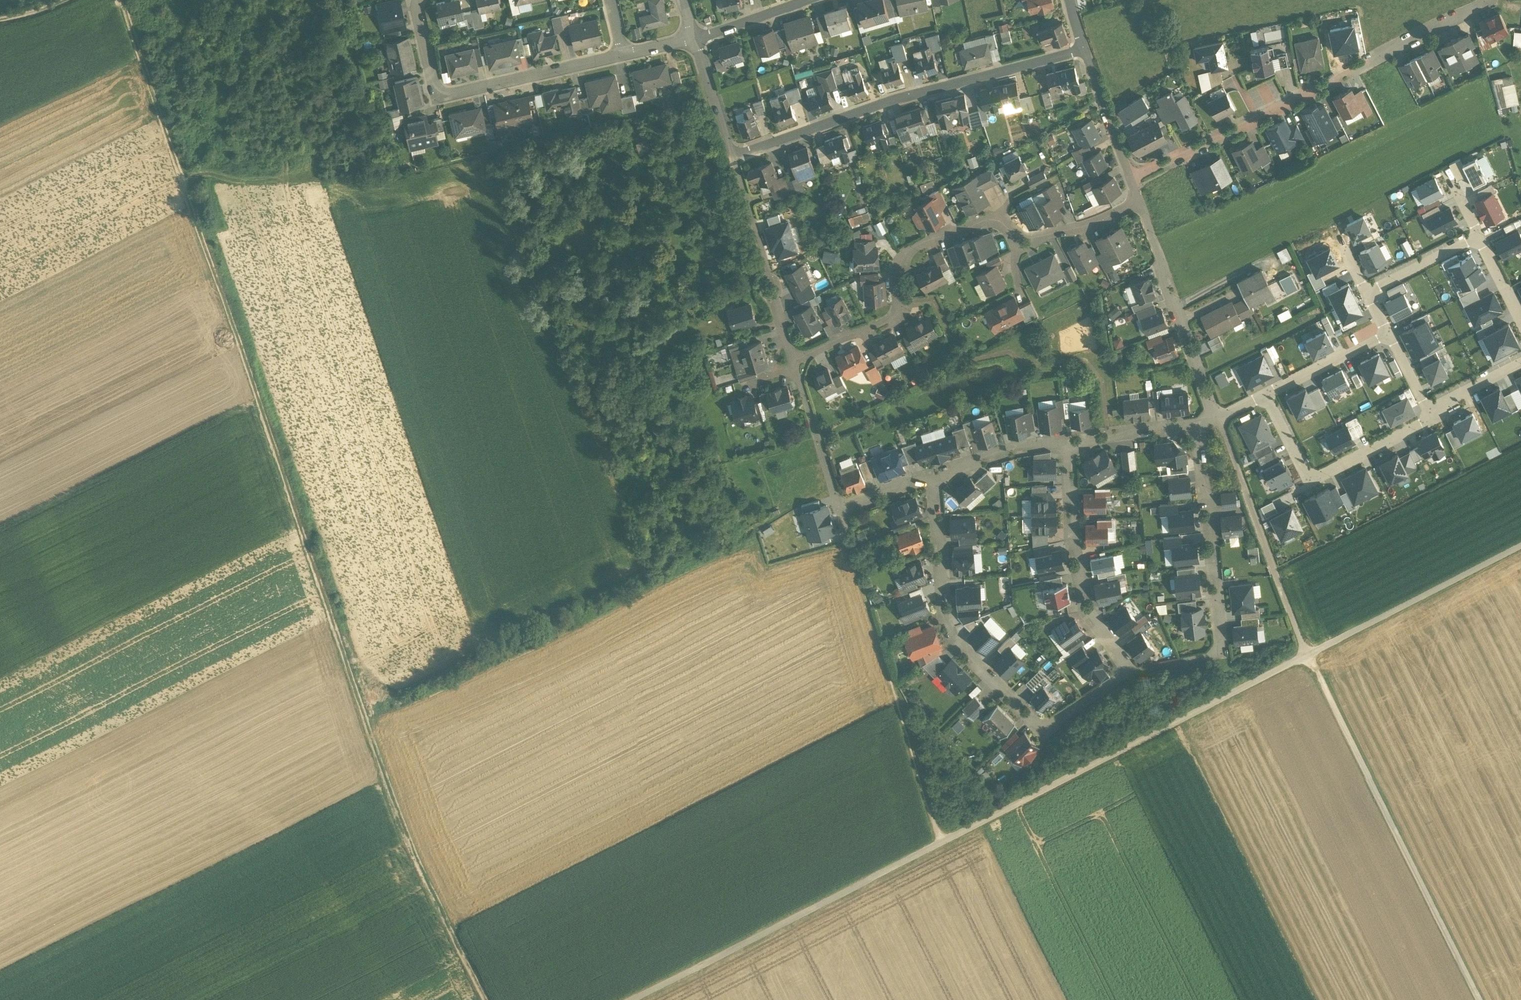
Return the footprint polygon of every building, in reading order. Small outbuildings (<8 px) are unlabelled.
[(436,4),(438,13),(436,13),(439,26),(464,20),(459,0),(455,0),(436,4)] [(478,10),(479,14),(480,13),(499,9),(497,0),(476,0),(478,10)] [(512,14),(519,13),(517,4),(516,4),(515,0),(509,0),(512,14)] [(649,0),(653,17),(641,20),(643,30),(668,24),(663,0),(650,0),(649,0)] [(716,0),(718,10),(725,9),(723,0),(717,0),(716,0)] [(725,9),(742,5),(741,0),(723,0),(725,9)] [(857,2),(859,7),(864,26),(877,22),(871,0),(866,0),(857,2)] [(877,22),(889,18),(883,0),(871,0),(877,22)] [(889,18),(895,17),(895,16),(890,0),(883,0),(889,18)] [(895,16),(901,15),(898,0),(890,0),(895,16)] [(901,15),(927,10),(925,0),(898,0),(901,15)] [(1031,9),(1040,7),(1041,9),(1043,11),(1046,10),(1048,7),(1054,6),(1052,0),(1029,0),(1031,9)] [(399,1),(377,6),(379,18),(383,17),(387,31),(387,32),(399,29),(405,27),(399,1)] [(839,9),(825,14),(831,32),(841,29),(840,28),(849,25),(850,26),(847,14),(848,13),(846,6),(838,8),(839,9)] [(864,26),(859,7),(853,9),(859,27),(864,26)] [(478,10),(470,12),(474,27),(474,29),(483,27),(480,13),(479,14),(478,10)] [(470,12),(464,13),(468,28),(474,27),(470,12)] [(568,14),(560,15),(560,16),(564,31),(564,32),(571,31),(570,27),(571,26),(568,14)] [(825,14),(816,17),(822,38),(832,35),(831,32),(825,14)] [(1500,14),(1481,23),(1484,29),(1490,42),(1509,33),(1500,14)] [(560,16),(552,18),(556,33),(564,31),(560,16)] [(1352,17),(1353,24),(1356,24),(1358,32),(1363,31),(1360,16),(1352,17)] [(810,18),(796,23),(795,21),(785,24),(786,29),(792,46),(793,46),(807,42),(807,45),(817,42),(810,18)] [(571,26),(570,27),(571,31),(574,48),(601,42),(596,20),(571,26)] [(1062,22),(1048,27),(1050,33),(1054,43),(1068,38),(1062,22)] [(1332,29),(1337,52),(1361,47),(1358,32),(1356,24),(1353,24),(1332,29)] [(1048,27),(1040,30),(1042,36),(1050,33),(1048,27)] [(632,28),(633,39),(641,38),(641,28),(632,28)] [(399,29),(387,32),(387,31),(383,32),(384,39),(401,35),(399,29)] [(772,29),(766,31),(766,33),(755,36),(761,55),(778,50),(773,33),(772,29)] [(792,46),(786,29),(781,30),(786,47),(788,54),(795,52),(793,46),(792,46)] [(1009,29),(1001,32),(1004,43),(1012,41),(1009,29)] [(1484,29),(1476,33),(1481,51),(1489,49),(1486,44),(1490,42),(1484,29)] [(781,30),(773,33),(778,50),(786,47),(781,30)] [(539,32),(529,34),(534,58),(560,51),(556,35),(540,39),(539,32)] [(994,33),(985,36),(987,42),(989,49),(998,47),(994,33)] [(1050,33),(1042,36),(1046,46),(1054,43),(1050,33)] [(938,34),(926,38),(929,48),(931,52),(942,49),(938,34)] [(1463,37),(1445,46),(1445,47),(1440,49),(1452,73),(1478,60),(1471,47),(1474,45),(1469,35),(1464,38),(1463,37)] [(521,38),(515,39),(519,56),(525,55),(521,38)] [(1318,38),(1302,42),(1303,49),(1298,50),(1300,57),(1302,69),(1303,70),(1324,66),(1318,38)] [(515,39),(485,47),(490,68),(506,64),(505,61),(520,58),(519,56),(515,39)] [(398,42),(386,44),(388,53),(391,52),(390,51),(400,49),(398,42)] [(987,42),(960,50),(965,67),(992,60),(989,49),(987,42)] [(738,43),(719,48),(722,59),(724,64),(725,63),(733,61),(734,63),(743,60),(738,43)] [(902,43),(891,47),(893,54),(897,52),(900,61),(907,59),(902,43)] [(1223,43),(1195,49),(1197,59),(1209,56),(1213,72),(1221,70),(1228,68),(1223,43)] [(400,49),(390,51),(391,52),(388,53),(392,72),(414,67),(410,47),(400,49)] [(1269,47),(1251,50),(1256,73),(1257,76),(1265,75),(1264,72),(1275,70),(1275,69),(1273,56),(1270,57),(1269,47)] [(479,48),(473,49),(477,67),(483,65),(479,48)] [(929,48),(922,50),(924,57),(932,55),(931,52),(929,48)] [(473,49),(446,55),(451,77),(478,71),(477,67),(473,49)] [(1441,65),(1434,51),(1428,54),(1435,68),(1441,65)] [(1428,53),(1416,59),(1427,80),(1438,74),(1435,68),(1428,54),(1428,53)] [(1287,54),(1273,56),(1275,69),(1289,67),(1287,54)] [(924,57),(916,60),(921,76),(937,71),(932,55),(924,57)] [(1300,57),(1294,58),(1296,70),(1302,69),(1300,57)] [(722,59),(714,62),(717,73),(727,70),(725,63),(724,64),(722,59)] [(895,59),(888,61),(891,68),(898,66),(895,59)] [(1416,59),(1405,65),(1405,66),(1412,79),(1415,86),(1427,80),(1416,59)] [(666,65),(634,72),(640,100),(650,98),(648,87),(670,82),(666,65)] [(891,68),(882,71),(887,87),(903,82),(898,65),(898,66),(891,68)] [(1405,66),(1399,69),(1406,82),(1412,79),(1405,66)] [(1074,67),(1058,71),(1062,88),(1071,86),(1078,84),(1079,84),(1079,83),(1074,67)] [(832,70),(817,73),(821,85),(822,84),(825,91),(828,90),(827,89),(837,87),(834,76),(832,70)] [(1213,72),(1208,73),(1212,88),(1224,82),(1221,70),(1213,72)] [(859,71),(852,74),(854,80),(861,78),(859,71)] [(1058,71),(1046,74),(1051,91),(1062,88),(1058,71)] [(679,72),(671,73),(675,90),(682,85),(679,72)] [(843,73),(834,76),(837,87),(839,92),(848,89),(846,84),(847,83),(843,73)] [(1212,88),(1208,73),(1199,74),(1203,93),(1212,88)] [(1497,109),(1518,104),(1511,76),(1490,81),(1497,109)] [(394,77),(378,81),(381,90),(396,87),(395,83),(394,77)] [(616,77),(587,83),(590,97),(592,106),(593,106),(603,104),(602,102),(609,100),(612,110),(622,108),(623,107),(621,99),(616,77)] [(395,83),(396,87),(398,98),(400,98),(402,109),(401,109),(401,110),(424,105),(418,78),(395,83)] [(847,83),(846,84),(848,89),(852,100),(868,94),(866,88),(864,83),(862,78),(861,78),(854,80),(847,83)] [(1085,81),(1079,83),(1079,84),(1078,84),(1080,91),(1081,95),(1088,94),(1085,81)] [(1017,82),(999,86),(1003,103),(1012,101),(1019,99),(1020,99),(1020,98),(1017,82)] [(821,85),(815,87),(817,94),(825,91),(822,84),(821,85)] [(1078,84),(1071,86),(1073,93),(1080,91),(1078,84)] [(999,86),(980,91),(983,102),(985,109),(991,108),(992,109),(997,108),(997,106),(1004,104),(1003,103),(999,86)] [(576,87),(557,92),(557,90),(543,93),(544,94),(546,106),(548,111),(565,107),(568,118),(582,115),(579,100),(576,87)] [(815,87),(806,90),(809,97),(817,94),(815,87)] [(798,88),(785,93),(787,98),(789,105),(790,105),(802,101),(798,88)] [(1223,89),(1210,95),(1213,101),(1226,95),(1223,89)] [(1350,90),(1334,99),(1344,117),(1351,113),(1359,109),(1360,109),(1353,96),(1350,90)] [(809,97),(808,97),(815,114),(831,108),(825,91),(817,94),(809,97)] [(1048,91),(1042,93),(1045,104),(1051,102),(1048,91)] [(1176,100),(1172,91),(1170,92),(1169,92),(1168,92),(1168,93),(1158,98),(1163,107),(1168,117),(1176,113),(1184,128),(1197,121),(1184,96),(1176,100)] [(1371,112),(1360,92),(1353,96),(1360,109),(1359,109),(1363,116),(1371,112)] [(544,94),(534,96),(537,108),(546,106),(544,94)] [(1213,101),(1209,103),(1217,119),(1235,110),(1227,94),(1226,95),(1213,101)] [(964,95),(936,102),(942,127),(954,124),(963,121),(970,120),(970,119),(969,114),(969,113),(964,95)] [(534,96),(529,98),(532,110),(537,108),(534,96)] [(633,96),(621,99),(623,107),(622,108),(624,114),(636,111),(633,96)] [(1030,96),(1020,98),(1020,99),(1019,99),(1021,106),(1022,113),(1033,110),(1030,96)] [(1119,111),(1126,121),(1129,119),(1145,109),(1149,107),(1143,96),(1119,111)] [(590,97),(584,99),(588,114),(594,112),(593,106),(592,106),(590,97)] [(787,98),(780,100),(779,97),(770,100),(780,127),(796,121),(790,105),(789,105),(787,98)] [(529,98),(511,102),(516,123),(521,122),(522,125),(534,122),(532,110),(529,98)] [(588,114),(584,99),(579,100),(582,115),(588,114)] [(1019,99),(1012,101),(1014,108),(1021,106),(1019,99)] [(762,100),(753,103),(757,115),(766,113),(762,100)] [(511,102),(494,106),(497,117),(500,130),(512,127),(512,124),(516,123),(511,102)] [(985,109),(983,102),(977,104),(979,111),(982,120),(988,118),(985,109)] [(494,106),(487,107),(490,119),(497,117),(494,106)] [(1315,106),(1303,112),(1311,128),(1317,140),(1337,130),(1336,130),(1331,119),(1324,106),(1317,109),(1315,106)] [(1168,117),(1163,107),(1157,110),(1163,120),(1168,117)] [(919,108),(894,117),(904,145),(913,142),(911,138),(927,132),(924,125),(925,125),(924,121),(927,120),(924,111),(920,112),(919,108)] [(398,109),(386,112),(388,118),(399,116),(398,109)] [(750,109),(743,112),(746,118),(753,116),(750,109)] [(1149,115),(1145,109),(1129,119),(1133,125),(1149,115)] [(1359,109),(1351,113),(1355,120),(1363,116),(1359,109)] [(480,111),(460,115),(460,114),(450,116),(455,138),(484,131),(485,131),(484,126),(480,111)] [(979,111),(969,113),(969,114),(970,119),(970,120),(972,129),(984,126),(982,120),(979,111)] [(746,118),(737,122),(743,138),(759,132),(753,116),(746,118)] [(1342,127),(1336,116),(1331,119),(1336,130),(1342,127)] [(426,117),(404,122),(409,147),(436,141),(435,134),(433,126),(432,127),(428,127),(426,117)] [(441,119),(431,121),(432,127),(433,126),(435,134),(444,132),(441,119)] [(1091,120),(1085,124),(1084,121),(1079,124),(1080,126),(1074,129),(1082,146),(1083,147),(1087,145),(1100,138),(1091,120)] [(1285,121),(1267,130),(1278,152),(1286,147),(1287,149),(1290,150),(1293,149),(1294,146),(1293,144),(1296,143),(1289,128),(1285,121)] [(879,123),(863,129),(869,144),(878,141),(885,139),(885,138),(879,123)] [(1157,123),(1131,137),(1140,155),(1167,141),(1166,140),(1160,129),(1157,123)] [(1296,124),(1289,128),(1296,143),(1304,139),(1301,133),(1296,124)] [(491,125),(484,126),(485,131),(484,131),(486,140),(495,138),(491,125)] [(1171,137),(1165,126),(1160,129),(1166,140),(1171,137)] [(1311,128),(1301,133),(1304,139),(1308,146),(1317,140),(1311,128)] [(842,136),(825,142),(826,145),(831,158),(839,155),(847,152),(848,152),(846,148),(843,139),(842,136)] [(894,137),(889,139),(892,149),(898,147),(894,137)] [(885,139),(878,141),(881,148),(888,146),(885,139)] [(649,142),(637,146),(641,156),(652,153),(649,142)] [(490,151),(498,150),(497,143),(489,144),(490,151)] [(1252,143),(1234,152),(1244,172),(1261,163),(1262,163),(1257,151),(1252,143)] [(826,145),(816,149),(821,165),(832,161),(831,158),(826,145)] [(1082,146),(1073,151),(1076,157),(1090,150),(1087,145),(1083,147),(1082,146)] [(1272,162),(1265,147),(1257,151),(1262,163),(1261,163),(1263,167),(1272,162)] [(806,148),(789,154),(798,179),(815,173),(806,148)] [(1090,150),(1076,157),(1078,162),(1083,160),(1092,155),(1090,150)] [(1092,155),(1083,160),(1090,174),(1107,165),(1099,151),(1092,155)] [(847,152),(839,155),(842,161),(842,162),(850,160),(847,152)] [(839,155),(831,158),(832,161),(834,164),(842,161),(839,155)] [(1019,157),(1004,164),(1012,179),(1027,172),(1025,169),(1027,168),(1024,162),(1022,163),(1019,157)] [(1463,164),(1468,175),(1474,187),(1488,180),(1476,158),(1463,164)] [(1220,159),(1201,169),(1202,171),(1209,185),(1217,181),(1217,182),(1219,181),(1221,184),(1231,179),(1220,159)] [(1449,165),(1457,181),(1468,175),(1463,164),(1460,159),(1449,165)] [(771,163),(754,169),(759,181),(761,186),(769,183),(777,180),(771,163)] [(991,169),(976,177),(983,190),(998,182),(991,169)] [(755,170),(750,172),(748,175),(750,181),(753,182),(759,181),(755,170)] [(1031,186),(1048,178),(1044,171),(1028,178),(1031,186)] [(1202,171),(1194,174),(1201,189),(1209,185),(1202,171)] [(815,173),(798,179),(799,182),(800,182),(816,176),(815,173)] [(785,177),(777,180),(782,197),(791,194),(787,183),(785,177),(786,177),(785,177)] [(976,177),(954,188),(967,213),(989,202),(983,190),(976,177)] [(1099,177),(1083,185),(1087,193),(1088,192),(1094,189),(1094,188),(1103,184),(1099,177)] [(1103,184),(1094,188),(1094,189),(1101,202),(1120,192),(1113,178),(1103,184)] [(798,179),(787,183),(791,194),(803,190),(800,182),(799,182),(798,179)] [(1425,202),(1442,193),(1435,179),(1417,188),(1425,202)] [(777,180),(769,183),(775,199),(782,197),(777,180)] [(1054,185),(1044,190),(1049,199),(1052,197),(1057,206),(1063,203),(1054,185)] [(1492,185),(1478,192),(1481,198),(1493,192),(1495,191),(1492,185)] [(939,189),(930,194),(933,199),(933,198),(937,206),(946,201),(939,189)] [(1094,189),(1088,192),(1094,205),(1094,206),(1101,202),(1094,189)] [(1505,215),(1493,192),(1481,198),(1474,201),(1486,224),(1505,215)] [(1049,199),(1037,205),(1045,220),(1047,223),(1062,216),(1057,206),(1052,197),(1049,199)] [(933,199),(916,207),(927,229),(944,220),(937,206),(933,198),(933,199)] [(1439,199),(1423,207),(1426,212),(1438,206),(1441,205),(1439,199)] [(1030,227),(1045,220),(1037,205),(1034,200),(1020,207),(1030,227)] [(1441,211),(1438,206),(1426,212),(1422,214),(1425,219),(1428,218),(1441,211)] [(1441,211),(1428,218),(1435,234),(1458,222),(1450,207),(1441,211)] [(849,211),(851,225),(871,222),(868,208),(849,211)] [(768,218),(770,227),(781,224),(778,215),(768,218)] [(1363,217),(1347,225),(1354,240),(1371,231),(1363,217)] [(884,220),(875,224),(880,234),(889,230),(884,220)] [(1506,232),(1520,225),(1520,222),(1520,220),(1504,228),(1506,232)] [(773,250),(776,259),(798,252),(789,221),(781,224),(770,227),(764,229),(770,251),(773,250)] [(1121,228),(1112,233),(1109,232),(1107,233),(1106,236),(1097,241),(1103,253),(1108,262),(1125,253),(1132,249),(1121,228)] [(854,230),(855,241),(873,238),(873,232),(862,233),(862,229),(854,230)] [(1377,231),(1361,239),(1364,244),(1374,238),(1380,236),(1377,231)] [(1495,243),(1503,258),(1520,248),(1520,237),(1518,232),(1495,243)] [(983,234),(969,240),(976,258),(990,253),(984,236),(983,234)] [(997,250),(991,234),(984,236),(990,253),(997,250)] [(1366,249),(1377,244),(1374,238),(1364,244),(1366,249)] [(874,240),(856,242),(857,250),(875,248),(874,240)] [(969,240),(953,246),(954,247),(960,264),(976,258),(969,240)] [(1409,240),(1401,243),(1408,256),(1415,253),(1409,240)] [(1084,243),(1069,250),(1078,266),(1083,264),(1086,269),(1095,264),(1087,250),(1084,243)] [(1360,252),(1369,270),(1386,262),(1377,244),(1366,249),(1360,252)] [(954,247),(947,250),(953,267),(960,264),(954,247)] [(1097,256),(1093,247),(1087,250),(1095,264),(1100,261),(1097,256)] [(857,250),(854,250),(855,262),(859,261),(860,269),(879,267),(878,258),(877,258),(876,249),(877,249),(877,248),(875,248),(857,250)] [(1277,252),(1283,264),(1292,259),(1286,248),(1277,252)] [(1316,251),(1308,255),(1310,258),(1308,259),(1314,270),(1316,275),(1320,273),(1338,264),(1330,248),(1317,254),(1316,251)] [(824,251),(823,261),(835,263),(836,252),(824,251)] [(941,251),(933,255),(938,264),(939,264),(942,270),(949,266),(941,251)] [(1110,261),(1108,262),(1103,253),(1097,256),(1100,261),(1106,272),(1114,268),(1110,261)] [(1125,253),(1110,261),(1114,268),(1119,265),(1119,263),(1128,258),(1125,253)] [(1448,267),(1460,261),(1457,255),(1442,263),(1445,269),(1448,267)] [(1448,267),(1454,278),(1477,267),(1471,255),(1460,261),(1448,267)] [(998,256),(986,263),(989,270),(996,266),(1002,263),(998,256)] [(1055,256),(1036,265),(1035,264),(1026,268),(1036,286),(1049,280),(1050,282),(1064,275),(1064,274),(1062,270),(1055,256)] [(938,264),(918,274),(926,290),(947,280),(942,270),(939,264),(938,264)] [(801,266),(785,275),(793,291),(810,283),(801,266)] [(989,270),(977,276),(987,295),(1005,285),(996,266),(989,270)] [(1071,266),(1062,270),(1064,274),(1064,275),(1068,282),(1077,277),(1071,266)] [(1454,278),(1460,289),(1460,290),(1473,283),(1485,277),(1479,266),(1477,267),(1454,278)] [(1114,269),(1110,271),(1117,280),(1120,278),(1114,269)] [(1316,275),(1314,270),(1307,274),(1315,290),(1326,284),(1320,273),(1316,275)] [(1261,271),(1240,282),(1248,299),(1252,305),(1265,298),(1266,300),(1268,299),(1270,303),(1276,300),(1261,271)] [(878,273),(860,275),(861,285),(865,284),(879,282),(878,273)] [(1298,289),(1291,275),(1280,280),(1288,295),(1298,289)] [(1148,279),(1132,285),(1138,302),(1138,303),(1152,298),(1155,297),(1153,291),(1155,291),(1152,284),(1151,284),(1148,279)] [(879,282),(865,284),(866,296),(870,296),(870,304),(886,303),(884,282),(879,282)] [(1330,294),(1339,289),(1335,283),(1322,289),(1326,296),(1330,294)] [(1476,289),(1473,283),(1460,290),(1460,289),(1457,291),(1460,297),(1475,289),(1476,289)] [(1330,294),(1337,308),(1356,298),(1349,284),(1339,289),(1330,294)] [(1388,292),(1392,300),(1404,294),(1407,292),(1403,284),(1388,292)] [(811,285),(794,293),(800,304),(809,300),(816,296),(811,285)] [(1475,289),(1460,297),(1459,297),(1465,309),(1469,307),(1468,306),(1480,299),(1475,289)] [(1468,306),(1469,307),(1477,323),(1480,322),(1490,317),(1502,311),(1493,293),(1480,299),(1468,306)] [(1394,319),(1412,310),(1404,294),(1392,300),(1386,303),(1394,319)] [(1014,298),(1007,301),(1008,302),(988,312),(992,320),(991,324),(994,329),(998,331),(1010,325),(1008,322),(1022,315),(1023,315),(1019,307),(1014,298)] [(1152,298),(1138,303),(1138,302),(1132,304),(1135,312),(1137,311),(1154,305),(1152,298)] [(1337,308),(1344,322),(1353,317),(1363,312),(1356,298),(1337,308)] [(841,299),(826,307),(828,311),(834,323),(835,325),(850,317),(841,299)] [(1233,302),(1202,317),(1211,337),(1242,321),(1240,318),(1255,310),(1252,305),(1248,299),(1234,306),(1233,302)] [(800,304),(793,308),(796,314),(811,306),(811,307),(812,306),(809,300),(800,304)] [(1031,301),(1019,307),(1023,315),(1022,315),(1026,323),(1039,317),(1031,301)] [(755,322),(750,305),(732,310),(737,327),(755,322)] [(1154,305),(1137,311),(1139,318),(1142,317),(1157,311),(1154,305)] [(796,314),(795,314),(805,334),(821,326),(811,307),(811,306),(796,314)] [(1289,309),(1279,314),(1282,321),(1292,315),(1289,309)] [(1157,311),(1142,317),(1147,333),(1167,326),(1161,310),(1157,311)] [(834,323),(828,311),(823,313),(829,326),(834,323)] [(1427,314),(1411,322),(1414,328),(1426,321),(1430,319),(1427,314)] [(1335,333),(1327,317),(1321,319),(1330,335),(1335,333)] [(1356,324),(1353,317),(1344,322),(1340,324),(1343,330),(1356,324)] [(1493,322),(1490,317),(1480,322),(1483,327),(1492,323),(1493,322)] [(928,318),(907,329),(910,334),(916,345),(937,334),(928,318)] [(1407,345),(1432,332),(1426,321),(1414,328),(1402,334),(1407,345)] [(1492,323),(1483,327),(1476,331),(1480,338),(1484,337),(1483,336),(1496,330),(1492,323)] [(1483,336),(1484,337),(1489,346),(1514,334),(1508,323),(1496,330),(1483,336)] [(1314,356),(1333,347),(1325,331),(1306,341),(1314,356)] [(1425,349),(1438,343),(1432,332),(1407,345),(1413,356),(1425,349)] [(916,345),(910,334),(903,337),(911,352),(918,349),(916,345)] [(1161,334),(1146,340),(1149,346),(1155,343),(1163,340),(1161,334)] [(1514,334),(1489,346),(1494,356),(1494,357),(1506,351),(1519,344),(1514,334)] [(894,336),(875,346),(877,350),(884,363),(903,353),(894,336)] [(1219,336),(1208,341),(1213,352),(1224,346),(1219,336)] [(1163,340),(1155,343),(1157,349),(1153,350),(1155,355),(1159,354),(1161,359),(1177,353),(1171,337),(1163,340)] [(746,338),(728,343),(731,352),(739,349),(739,348),(748,346),(746,338)] [(1436,351),(1444,347),(1441,341),(1438,343),(1425,349),(1428,355),(1436,351)] [(748,346),(739,348),(739,349),(743,360),(764,353),(761,342),(748,346)] [(1275,363),(1267,347),(1261,350),(1263,355),(1269,366),(1275,363)] [(857,348),(837,358),(845,375),(854,370),(855,372),(866,366),(857,348)] [(877,350),(869,354),(875,365),(876,367),(884,363),(877,350)] [(1424,367),(1440,359),(1436,351),(1428,355),(1420,359),(1424,367)] [(1494,357),(1494,356),(1490,358),(1494,365),(1510,357),(1506,351),(1494,357)] [(764,353),(743,360),(746,371),(755,369),(768,365),(764,353)] [(1388,372),(1379,354),(1361,363),(1370,381),(1388,372)] [(1273,374),(1269,366),(1263,355),(1237,369),(1247,387),(1273,374)] [(1403,375),(1394,359),(1389,362),(1397,378),(1403,375)] [(1447,374),(1440,359),(1424,367),(1432,382),(1447,374)] [(875,365),(864,370),(872,385),(882,379),(876,367),(875,365)] [(746,371),(737,374),(740,382),(757,377),(755,369),(746,371)] [(833,380),(827,370),(814,377),(823,395),(829,392),(830,393),(837,390),(833,380)] [(1349,385),(1341,370),(1323,380),(1330,395),(1349,385)] [(1215,376),(1221,387),(1229,383),(1223,372),(1215,376)] [(1363,384),(1357,374),(1352,377),(1357,387),(1363,384)] [(840,376),(833,380),(837,390),(839,393),(847,389),(840,376)] [(1492,419),(1511,409),(1504,395),(1499,387),(1481,396),(1492,419)] [(1519,408),(1520,407),(1520,389),(1520,387),(1510,392),(1519,408)] [(787,388),(781,390),(781,389),(779,388),(776,389),(775,391),(769,393),(768,393),(772,407),(773,411),(786,407),(789,408),(793,407),(794,404),(793,400),(791,399),(787,388)] [(1326,404),(1318,388),(1308,393),(1314,406),(1315,409),(1326,404)] [(1412,406),(1418,404),(1410,388),(1404,391),(1407,397),(1412,406)] [(1306,410),(1314,406),(1308,393),(1306,389),(1288,397),(1293,406),(1291,407),(1297,417),(1307,412),(1306,410)] [(1162,390),(1153,391),(1155,407),(1155,409),(1163,408),(1162,395),(1163,395),(1162,390)] [(769,392),(760,394),(762,401),(764,409),(772,407),(768,393),(769,393),(769,392)] [(1163,395),(1162,395),(1163,408),(1164,415),(1189,412),(1188,403),(1189,403),(1191,401),(1191,398),(1188,396),(1187,396),(1187,392),(1163,395)] [(1512,411),(1519,408),(1510,392),(1504,395),(1511,409),(1512,411)] [(746,398),(746,395),(738,398),(738,400),(732,402),(738,423),(740,423),(741,425),(743,427),(749,425),(750,423),(750,420),(758,417),(759,417),(755,403),(752,396),(746,398)] [(1407,397),(1382,410),(1391,427),(1416,415),(1412,406),(1407,397)] [(1148,398),(1124,401),(1126,420),(1150,417),(1148,398)] [(1063,400),(1056,400),(1057,406),(1058,406),(1059,418),(1065,417),(1063,403),(1063,400)] [(762,401),(755,403),(759,417),(758,417),(759,421),(767,418),(764,409),(762,401)] [(1057,406),(1039,409),(1042,430),(1060,428),(1059,418),(1058,406),(1057,406)] [(1088,408),(1070,410),(1071,416),(1072,427),(1090,424),(1088,408)] [(1032,413),(1025,414),(1028,429),(1035,428),(1032,413)] [(1025,414),(1006,417),(1010,437),(1029,433),(1028,429),(1025,414)] [(1481,429),(1473,414),(1454,423),(1462,438),(1481,429)] [(1241,426),(1253,451),(1269,443),(1275,440),(1262,415),(1241,426)] [(1348,427),(1354,439),(1365,434),(1356,418),(1346,423),(1348,427)] [(973,420),(963,423),(964,427),(968,441),(977,438),(973,427),(975,427),(973,420)] [(975,427),(973,427),(977,438),(979,447),(997,441),(991,422),(975,427)] [(964,427),(952,431),(953,436),(955,435),(958,449),(969,445),(968,441),(964,427)] [(1327,437),(1334,452),(1355,442),(1354,439),(1348,427),(1327,437)] [(1464,443),(1462,438),(1457,427),(1446,433),(1454,448),(1464,443)] [(1436,432),(1418,441),(1420,446),(1426,457),(1433,453),(1435,457),(1446,451),(1436,432)] [(945,436),(935,440),(940,459),(949,456),(949,454),(959,451),(958,449),(955,435),(953,436),(946,438),(945,436)] [(935,440),(924,443),(924,445),(917,447),(916,447),(920,461),(921,463),(931,459),(932,461),(940,459),(935,440)] [(915,442),(902,447),(904,452),(909,463),(908,463),(909,464),(920,461),(916,447),(917,447),(915,442)] [(1174,442),(1155,444),(1157,464),(1169,463),(1169,462),(1187,460),(1186,452),(1174,442)] [(1253,451),(1256,458),(1258,457),(1273,450),(1269,443),(1253,451)] [(1415,462),(1426,457),(1420,446),(1410,451),(1415,462)] [(896,448),(873,458),(873,459),(879,475),(881,480),(905,471),(903,466),(898,454),(896,448)] [(1278,460),(1273,450),(1258,457),(1263,468),(1278,460)] [(1105,451),(1099,455),(1098,454),(1090,459),(1091,460),(1084,464),(1087,469),(1086,470),(1086,473),(1087,475),(1090,476),(1091,476),(1095,482),(1116,470),(1105,451)] [(1135,451),(1121,452),(1123,469),(1137,468),(1135,451)] [(1415,462),(1410,451),(1400,456),(1408,473),(1418,468),(1415,462)] [(904,452),(898,454),(903,466),(908,463),(909,463),(904,452)] [(1051,452),(1034,455),(1034,461),(1051,460),(1051,452)] [(1408,473),(1400,456),(1398,453),(1380,462),(1390,483),(1408,473)] [(879,475),(873,459),(867,461),(873,477),(879,475)] [(1281,459),(1278,460),(1263,468),(1267,475),(1272,486),(1277,483),(1279,488),(1293,482),(1290,477),(1292,476),(1287,465),(1285,466),(1281,459)] [(867,460),(859,463),(866,480),(873,477),(867,461),(867,460)] [(1051,460),(1034,461),(1035,477),(1056,477),(1055,460),(1051,460)] [(1187,460),(1169,462),(1169,463),(1170,474),(1178,473),(1188,472),(1187,460)] [(840,469),(842,475),(859,468),(856,463),(840,469)] [(859,468),(842,475),(848,491),(853,489),(854,491),(860,488),(860,487),(865,485),(859,468)] [(1342,480),(1347,491),(1354,504),(1379,492),(1366,468),(1342,480)] [(987,472),(975,483),(981,491),(983,494),(996,482),(987,472)] [(1170,474),(1163,475),(1163,481),(1169,481),(1169,480),(1179,479),(1178,473),(1170,474)] [(1179,479),(1169,480),(1169,481),(1171,498),(1191,495),(1189,478),(1179,479)] [(970,479),(955,492),(966,504),(981,491),(975,483),(970,479)] [(1046,486),(1032,487),(1032,500),(1047,500),(1046,486)] [(1337,506),(1344,503),(1340,495),(1336,486),(1329,490),(1337,506)] [(1337,506),(1329,490),(1328,489),(1304,501),(1314,520),(1338,508),(1337,506)] [(1347,491),(1340,495),(1344,503),(1348,511),(1355,507),(1354,504),(1347,491)] [(1235,493),(1222,495),(1223,508),(1236,506),(1235,493)] [(1096,495),(1084,495),(1085,512),(1106,511),(1106,495),(1096,495)] [(915,498),(900,504),(898,502),(893,504),(892,506),(894,511),(897,512),(900,520),(901,523),(909,519),(921,515),(915,498)] [(1032,500),(1032,501),(1033,516),(1056,515),(1055,500),(1047,500),(1032,500)] [(801,506),(803,512),(821,507),(819,501),(801,506)] [(1272,501),(1261,507),(1266,518),(1278,512),(1272,501)] [(1177,503),(1160,505),(1161,515),(1169,514),(1169,513),(1178,512),(1177,503)] [(835,533),(826,505),(821,507),(803,512),(802,513),(811,540),(812,540),(829,535),(835,533)] [(1292,508),(1271,518),(1282,538),(1302,528),(1292,508)] [(1178,512),(1169,513),(1169,514),(1171,531),(1195,528),(1193,510),(1178,512)] [(1056,515),(1033,516),(1033,531),(1048,530),(1056,530),(1056,515)] [(1241,516),(1222,518),(1224,536),(1243,534),(1241,516)] [(974,518),(951,520),(952,538),(959,538),(976,536),(974,518)] [(900,520),(891,523),(895,531),(898,530),(911,525),(909,519),(901,523),(900,520)] [(911,525),(898,530),(900,536),(917,529),(915,524),(911,525)] [(1098,526),(1086,526),(1087,543),(1108,542),(1108,526),(1107,526),(1098,526)] [(763,532),(766,537),(774,532),(771,527),(763,532)] [(900,536),(898,537),(904,553),(910,551),(910,552),(921,548),(921,546),(924,545),(918,529),(917,529),(900,536)] [(857,541),(868,541),(868,532),(857,533),(857,541)] [(831,541),(829,535),(812,540),(814,546),(831,541)] [(976,536),(959,538),(960,546),(972,545),(977,544),(976,536)] [(1180,536),(1163,538),(1164,548),(1173,547),(1173,546),(1181,545),(1180,536)] [(1048,537),(1034,538),(1034,548),(1035,548),(1048,545),(1048,537)] [(1181,545),(1173,546),(1173,547),(1174,564),(1198,561),(1196,543),(1181,545)] [(955,554),(973,553),(972,545),(960,546),(954,546),(955,554)] [(1048,545),(1035,548),(1036,556),(1051,553),(1049,545),(1048,545)] [(1259,547),(1249,547),(1250,562),(1261,562),(1259,547)] [(1051,553),(1036,556),(1040,573),(1054,570),(1063,568),(1060,551),(1051,553)] [(955,554),(953,554),(955,573),(974,572),(973,553),(955,554)] [(1114,555),(1090,560),(1093,573),(1097,572),(1115,569),(1117,568),(1114,555)] [(915,563),(908,566),(908,567),(902,569),(905,575),(902,576),(905,586),(906,587),(916,583),(927,579),(920,562),(915,564),(915,563)] [(1195,568),(1177,570),(1178,577),(1196,575),(1195,568)] [(1115,569),(1097,572),(1099,578),(1107,576),(1116,574),(1115,569)] [(1054,570),(1040,573),(1042,581),(1056,578),(1054,570)] [(1116,574),(1107,576),(1109,582),(1119,580),(1119,581),(1126,579),(1125,573),(1116,574)] [(1178,577),(1176,577),(1177,590),(1180,589),(1181,596),(1200,594),(1199,587),(1200,587),(1199,586),(1199,583),(1199,582),(1198,574),(1196,575),(1178,577)] [(1056,578),(1042,581),(1043,589),(1063,585),(1061,577),(1056,578)] [(1109,582),(1095,585),(1099,604),(1109,602),(1109,599),(1116,597),(1116,595),(1122,593),(1119,581),(1119,580),(1109,582)] [(916,583),(906,587),(905,586),(899,589),(901,596),(909,592),(918,589),(916,583)] [(1255,583),(1230,585),(1233,612),(1257,610),(1255,583)] [(1063,585),(1043,589),(1047,607),(1070,602),(1067,585),(1063,585)] [(968,587),(965,587),(964,589),(958,589),(958,596),(957,598),(957,601),(959,602),(959,609),(960,609),(978,608),(981,607),(979,587),(970,588),(968,587)] [(918,589),(909,592),(912,598),(921,594),(923,600),(926,600),(921,588),(918,589)] [(912,598),(899,603),(903,613),(905,612),(909,621),(930,613),(926,603),(925,604),(923,600),(921,594),(912,598)] [(875,604),(884,601),(882,595),(873,598),(875,604)] [(1196,601),(1178,603),(1179,612),(1183,612),(1183,611),(1197,610),(1196,601)] [(978,608),(960,609),(961,618),(963,624),(979,618),(978,608)] [(1130,627),(1136,622),(1125,608),(1110,620),(1121,634),(1130,627)] [(1197,610),(1183,611),(1183,612),(1184,617),(1182,617),(1183,629),(1185,629),(1186,635),(1204,633),(1204,627),(1206,627),(1204,615),(1202,615),(1202,609),(1197,610)] [(1134,631),(1148,621),(1144,616),(1136,622),(1130,627),(1134,632),(1134,631)] [(963,624),(973,634),(983,623),(984,622),(980,618),(979,618),(963,624)] [(1053,631),(1067,649),(1081,639),(1086,635),(1075,620),(1068,625),(1066,622),(1053,631)] [(1134,631),(1138,636),(1142,633),(1152,625),(1148,621),(1134,631)] [(970,637),(985,653),(999,640),(983,623),(973,634),(970,637)] [(1258,624),(1233,626),(1235,643),(1259,641),(1258,624)] [(919,625),(907,630),(909,636),(921,632),(919,625)] [(921,632),(909,636),(917,656),(924,653),(939,647),(932,628),(921,632)] [(1138,636),(1128,644),(1140,661),(1155,650),(1142,633),(1138,636)] [(998,649),(1004,655),(1016,643),(1010,637),(998,649)] [(1081,639),(1067,649),(1071,654),(1082,646),(1085,643),(1081,639)] [(1071,654),(1068,656),(1075,666),(1078,664),(1077,663),(1089,655),(1082,646),(1071,654)] [(939,647),(924,653),(927,662),(938,655),(941,653),(939,647)] [(1008,677),(1024,661),(1011,648),(1004,655),(995,664),(1008,677)] [(1089,655),(1077,663),(1078,664),(1089,679),(1093,675),(1096,679),(1106,672),(1103,668),(1108,665),(1097,649),(1089,655)] [(937,675),(947,665),(938,655),(927,662),(923,665),(934,678),(937,675)] [(947,665),(937,675),(955,694),(971,679),(952,660),(947,665)] [(1031,689),(1044,676),(1038,671),(1026,683),(1031,689)] [(1044,676),(1031,689),(1036,694),(1044,686),(1046,688),(1051,683),(1044,676)] [(972,690),(977,684),(973,680),(968,686),(972,690)] [(1036,694),(1031,700),(1043,712),(1056,699),(1046,688),(1044,686),(1036,694)] [(975,696),(962,709),(974,720),(986,708),(975,696)] [(1015,724),(997,705),(983,719),(1001,738),(1015,724)] [(959,733),(966,726),(960,720),(953,727),(959,733)] [(990,727),(986,731),(995,741),(999,737),(990,727)] [(1015,734),(1003,746),(1008,750),(1020,738),(1015,734)] [(1038,747),(1025,734),(1020,738),(1008,750),(1021,764),(1023,761),(1025,763),(1036,752),(1035,750),(1038,747)]
